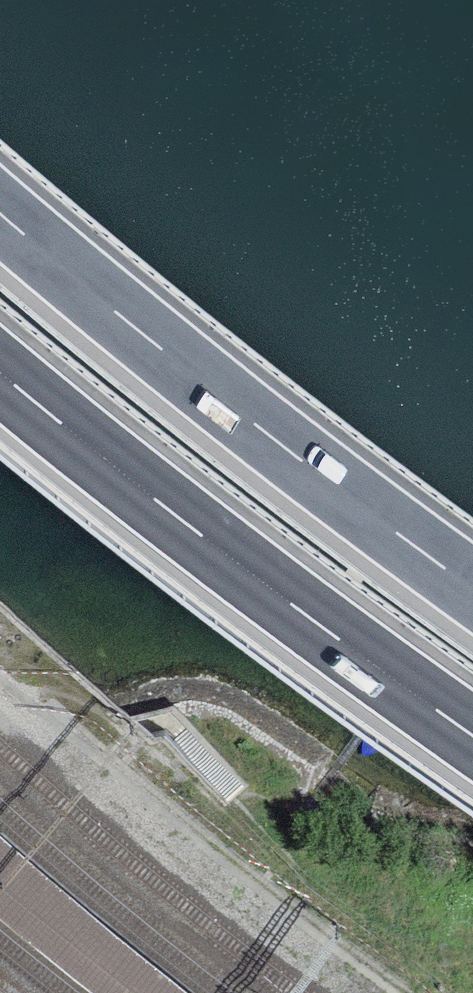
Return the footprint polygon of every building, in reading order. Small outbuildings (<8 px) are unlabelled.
[(76,981),(92,992),(198,992),(117,931),(0,830),(0,919),(76,981)]
